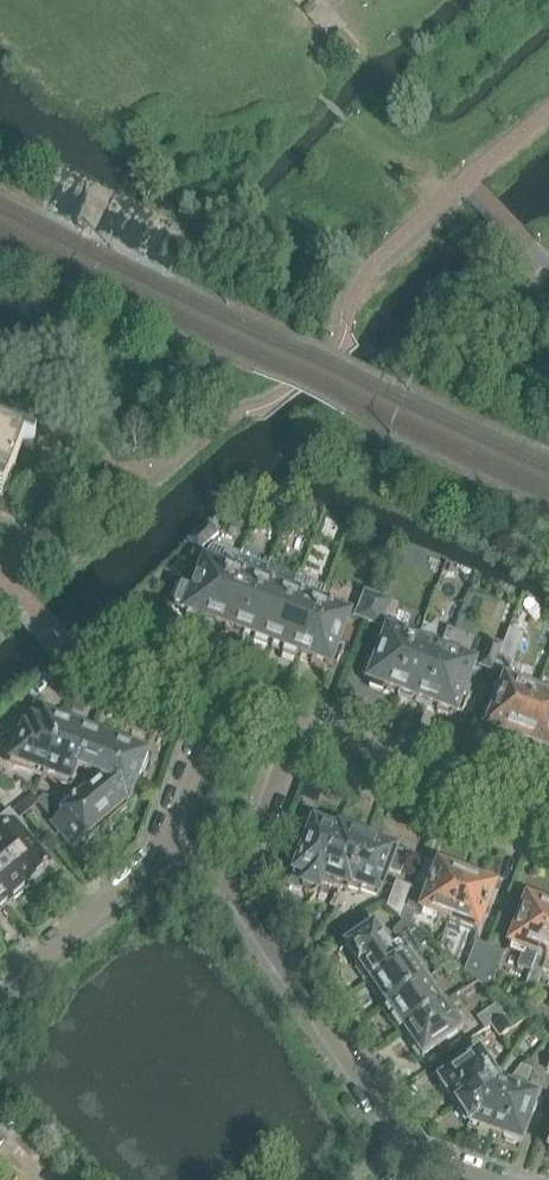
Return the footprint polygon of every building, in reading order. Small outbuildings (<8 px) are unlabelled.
[(5,492),(21,449),(31,453),(33,448),(0,435),(0,491),(5,492)] [(268,521),(275,502),(265,498),(258,517),(268,521)] [(207,524),(186,543),(197,554),(218,535),(207,524)] [(238,555),(212,546),(206,551),(191,590),(183,587),(175,609),(185,613),(184,615),(186,616),(185,619),(203,626),(204,622),(212,625),(233,569),(235,562),(237,557),(238,555)] [(240,635),(265,568),(237,557),(235,562),(233,569),(212,625),(223,629),(221,633),(235,638),(237,634),(240,635)] [(269,647),(293,582),(295,576),(272,568),(273,565),(267,562),(265,568),(240,635),(251,640),(250,644),(264,649),(265,645),(269,647)] [(295,576),(293,582),(300,585),(302,579),(304,573),(297,571),(295,576)] [(325,587),(302,579),(300,585),(293,582),(269,647),(280,651),(279,655),(293,660),(294,656),(298,658),(319,602),(325,587)] [(362,595),(353,620),(365,625),(375,600),(362,595)] [(390,620),(395,607),(375,600),(365,625),(381,630),(385,619),(390,620)] [(334,650),(347,612),(319,602),(298,658),(309,662),(307,666),(322,671),(324,666),(326,666),(327,664),(333,667),(339,652),(334,650)] [(418,639),(416,638),(387,627),(373,664),(368,662),(361,678),(367,680),(366,682),(369,683),(368,687),(382,692),(383,688),(397,693),(418,639)] [(453,631),(447,629),(443,641),(449,643),(453,631)] [(520,636),(507,632),(506,631),(500,648),(491,672),(493,673),(494,672),(505,676),(520,636)] [(398,694),(397,698),(411,703),(412,699),(425,704),(446,650),(418,639),(397,693),(398,694)] [(491,672),(500,648),(488,643),(479,667),(491,672)] [(461,697),(474,660),(446,650),(425,704),(437,708),(435,712),(449,718),(451,713),(454,715),(454,714),(460,716),(466,699),(461,697)] [(517,741),(535,692),(504,680),(485,729),(488,730),(489,736),(498,739),(503,736),(517,741)] [(548,750),(548,697),(535,692),(517,741),(529,745),(531,751),(540,755),(545,752),(548,752),(548,750)] [(58,723),(60,719),(46,714),(45,718),(43,717),(40,725),(30,722),(27,731),(23,730),(10,764),(43,777),(63,725),(58,723)] [(80,731),(82,727),(68,722),(67,726),(63,725),(43,777),(72,788),(77,775),(92,736),(80,731)] [(104,741),(93,736),(92,736),(77,775),(99,784),(109,774),(135,784),(139,774),(143,776),(148,763),(143,761),(145,756),(140,754),(142,750),(128,745),(126,749),(117,746),(119,742),(106,737),(104,741)] [(61,816),(51,825),(62,837),(61,840),(68,848),(71,848),(72,850),(73,849),(84,840),(87,843),(99,833),(100,832),(110,823),(111,822),(125,811),(135,784),(109,774),(99,784),(82,798),(78,793),(70,790),(63,798),(66,803),(57,811),(61,816)] [(39,806),(33,799),(20,784),(8,794),(27,817),(39,806)] [(329,787),(325,799),(335,803),(340,791),(329,787)] [(8,794),(2,788),(0,789),(0,809),(7,818),(0,824),(0,832),(3,836),(0,839),(0,861),(25,890),(27,888),(30,891),(51,873),(13,829),(27,817),(8,794)] [(337,830),(329,827),(310,819),(309,823),(307,823),(288,875),(291,877),(287,888),(299,894),(300,892),(301,893),(302,894),(303,895),(306,896),(308,896),(310,896),(313,895),(315,894),(316,893),(316,892),(317,890),(320,883),(319,883),(322,874),(321,873),(337,830)] [(354,836),(356,831),(342,826),(341,831),(337,830),(321,873),(322,874),(319,883),(320,883),(346,893),(366,841),(354,836)] [(379,846),(372,843),(366,841),(346,893),(358,898),(360,892),(377,898),(386,873),(397,877),(406,857),(395,853),(395,852),(393,852),(394,847),(381,842),(379,846)] [(0,861),(0,908),(1,909),(9,903),(10,905),(19,897),(19,892),(22,889),(24,890),(25,890),(0,861)] [(439,869),(436,868),(423,862),(414,887),(427,892),(425,897),(412,892),(405,909),(402,907),(397,919),(402,922),(401,923),(408,928),(413,914),(447,926),(465,879),(453,874),(450,869),(444,867),(439,869)] [(481,881),(477,883),(465,879),(447,926),(475,936),(476,932),(479,933),(484,919),(482,918),(493,889),(490,888),(488,884),(481,881)] [(397,919),(402,907),(408,890),(394,885),(385,909),(397,919)] [(333,911),(342,898),(336,895),(327,908),(333,911)] [(540,903),(532,900),(528,902),(526,902),(514,930),(511,929),(506,943),(508,944),(507,948),(521,954),(515,970),(530,975),(548,925),(548,910),(541,907),(540,903)] [(414,933),(408,928),(401,923),(391,933),(400,940),(401,942),(410,954),(417,949),(408,937),(414,933)] [(530,975),(523,994),(531,998),(541,973),(548,976),(548,925),(530,975)] [(374,926),(344,947),(345,948),(346,949),(356,964),(354,965),(356,968),(354,970),(365,985),(369,983),(407,956),(410,954),(401,942),(397,945),(391,950),(374,926)] [(417,949),(426,943),(414,933),(408,937),(417,949)] [(466,962),(462,972),(477,984),(489,951),(490,949),(487,947),(474,943),(466,962)] [(489,951),(477,984),(482,989),(488,994),(503,953),(490,949),(489,951)] [(425,981),(407,956),(369,983),(371,987),(369,991),(373,998),(379,997),(381,1000),(377,1003),(383,1010),(425,981)] [(445,978),(458,969),(450,962),(440,970),(445,978)] [(442,1007),(441,1006),(425,981),(383,1010),(383,1011),(386,1009),(387,1010),(388,1012),(387,1016),(392,1023),(396,1022),(398,1025),(395,1028),(400,1035),(442,1007)] [(501,1004),(477,1019),(486,1032),(491,1029),(513,1014),(501,1004)] [(420,1059),(459,1032),(442,1007),(400,1035),(416,1058),(419,1056),(420,1059)] [(351,1019),(356,1026),(364,1021),(358,1014),(351,1019)] [(513,1014),(491,1029),(499,1039),(523,1022),(515,1015),(513,1014)] [(474,1092),(496,1077),(480,1053),(437,1082),(439,1086),(438,1090),(443,1096),(447,1097),(449,1101),(447,1102),(450,1108),(454,1106),(455,1107),(475,1093),(474,1092)] [(519,1082),(524,1068),(519,1067),(511,1078),(513,1080),(519,1082)] [(525,1084),(530,1070),(524,1068),(519,1082),(525,1084)] [(512,1086),(499,1081),(496,1077),(474,1092),(475,1093),(455,1107),(456,1111),(465,1125),(466,1124),(468,1127),(466,1132),(476,1135),(478,1131),(491,1135),(502,1105),(506,1102),(510,1090),(512,1086)] [(520,1146),(538,1095),(512,1086),(510,1090),(506,1102),(502,1105),(491,1135),(492,1136),(491,1139),(498,1141),(499,1139),(502,1140),(505,1144),(513,1147),(516,1145),(520,1146)]
